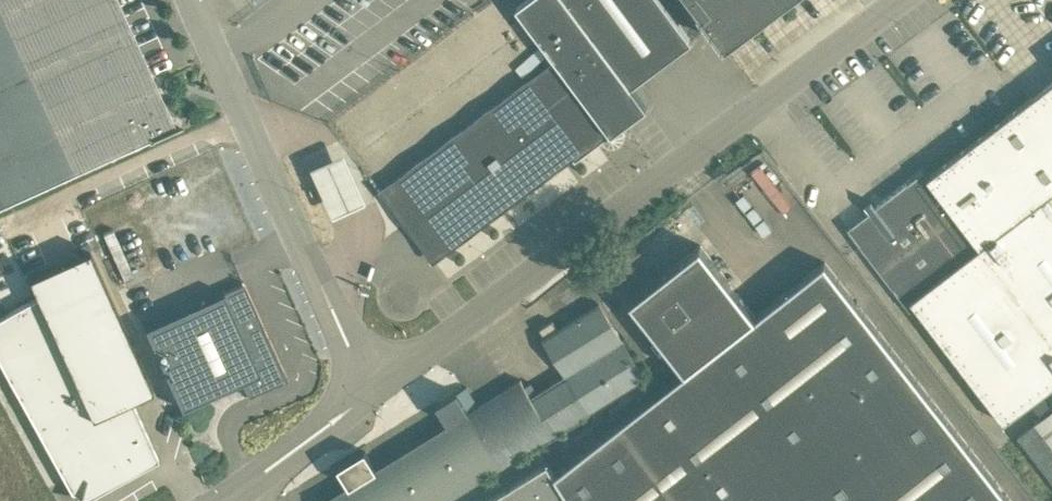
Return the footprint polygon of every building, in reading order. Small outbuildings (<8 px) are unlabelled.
[(176,124),(175,122),(174,123),(118,0),(0,0),(0,204),(176,124)] [(435,258),(574,155),(576,158),(612,131),(613,133),(624,125),(623,124),(648,106),(632,85),(693,40),(663,0),(525,0),(517,6),(557,59),(382,188),(435,258)] [(784,0),(695,0),(727,43),(784,0)] [(928,175),(924,169),(849,226),(911,309),(916,305),(1005,420),(1051,384),(1051,81),(928,175)] [(346,161),(356,192),(373,187),(363,155),(346,161)] [(548,461),(483,500),(1014,500),(826,260),(756,314),(701,243),(630,299),(687,371),(555,473),(548,461)] [(0,316),(0,360),(21,397),(25,395),(75,486),(91,490),(136,465),(138,469),(159,458),(131,398),(153,388),(90,248),(29,276),(38,295),(0,316)] [(242,380),(249,395),(264,388),(264,389),(277,383),(276,379),(279,369),(283,367),(244,281),(145,326),(182,407),(242,380)] [(568,373),(547,386),(570,423),(588,411),(590,410),(646,376),(600,301),(599,302),(559,327),(553,318),(540,326),(546,335),(545,336),(568,373)] [(504,464),(570,423),(547,386),(532,395),(521,378),(479,404),(467,385),(439,402),(451,422),(377,467),(366,449),(340,466),(351,483),(322,500),(443,500),(504,464)] [(1019,434),(1051,477),(1051,408),(1019,434)]
